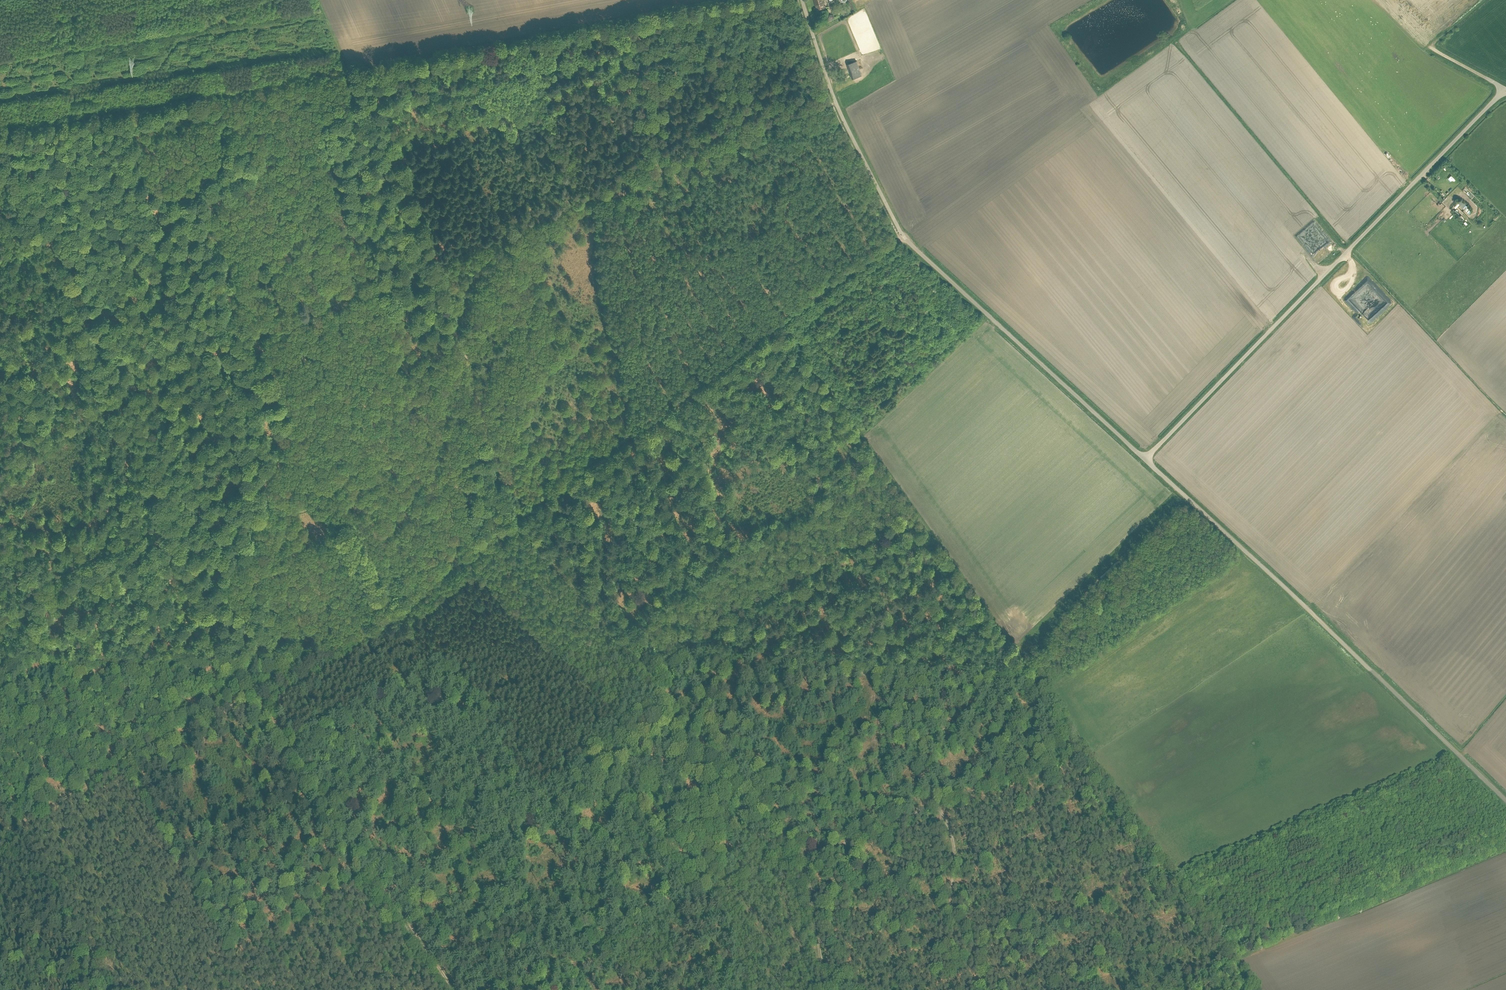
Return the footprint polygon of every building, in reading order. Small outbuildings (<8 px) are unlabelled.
[(825,7),(825,5),(824,5),(823,3),(824,2),(823,0),(814,0),(817,10),(825,7)] [(857,61),(847,64),(852,78),(861,75),(857,61)] [(1396,156),(1392,159),(1399,168),(1403,165),(1396,156)] [(1368,316),(1387,307),(1390,306),(1383,290),(1378,293),(1379,296),(1362,304),(1364,308),(1368,316)]
